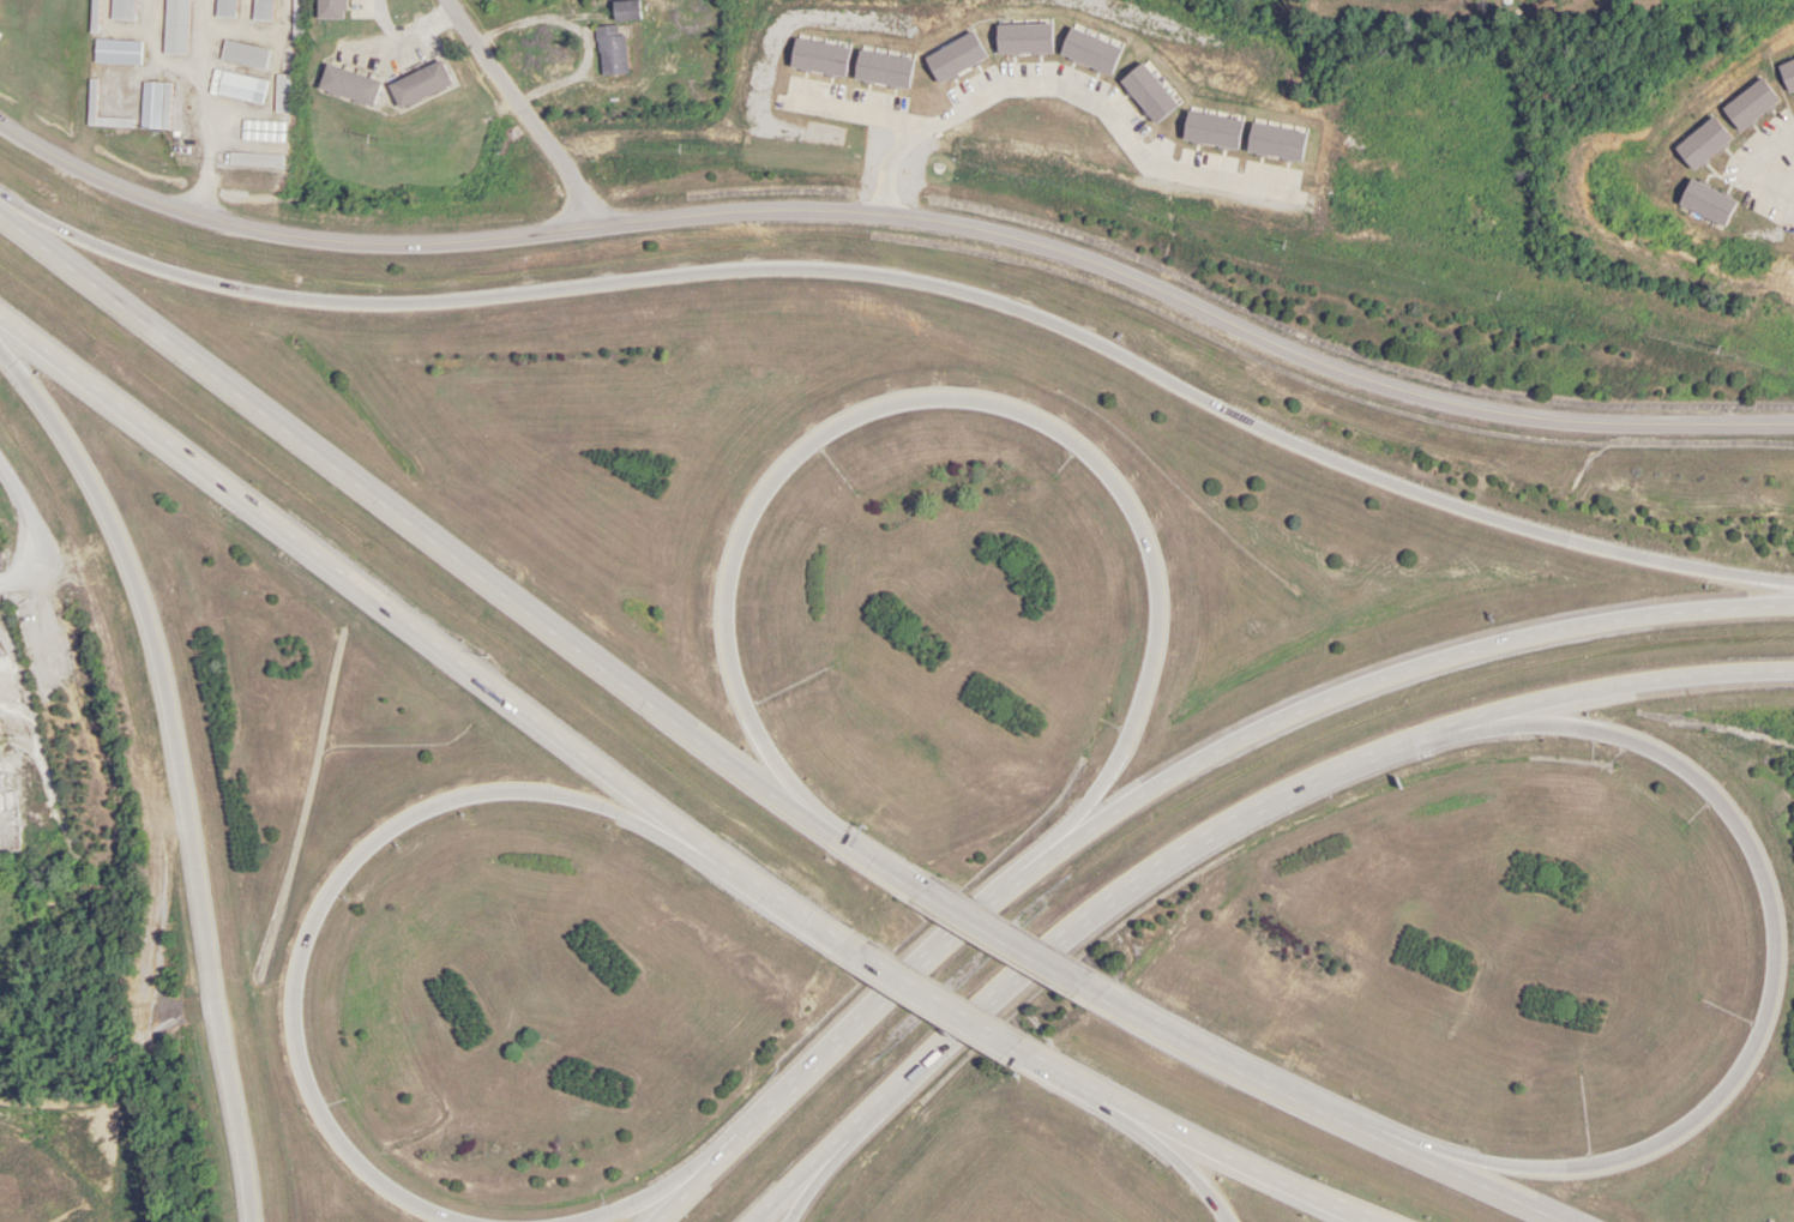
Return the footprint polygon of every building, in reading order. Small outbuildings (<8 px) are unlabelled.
[(135,0),(111,0),(110,21),(134,22),(135,0)] [(186,55),(188,0),(165,0),(163,55),(186,55)] [(215,18),(235,19),(236,0),(216,0),(215,18)] [(273,0),(253,0),(252,22),(272,23),(273,0)] [(612,22),(639,21),(638,1),(612,2),(612,22)] [(621,25),(595,28),(601,77),(627,74),(621,25)] [(141,65),(141,41),(94,41),(94,65),(141,65)] [(219,60),(264,71),(269,52),(224,41),(219,60)] [(398,109),(451,87),(441,62),(387,84),(398,109)] [(316,91),(371,109),(379,83),(325,65),(316,91)] [(262,105),(267,81),(213,71),(209,95),(262,105)] [(290,113),(290,76),(275,76),(275,113),(290,113)] [(169,83),(141,83),(140,130),(168,130),(169,83)] [(284,122),(241,122),(241,143),(284,143),(284,122)] [(282,156),(229,156),(229,167),(282,167),(282,156)]
